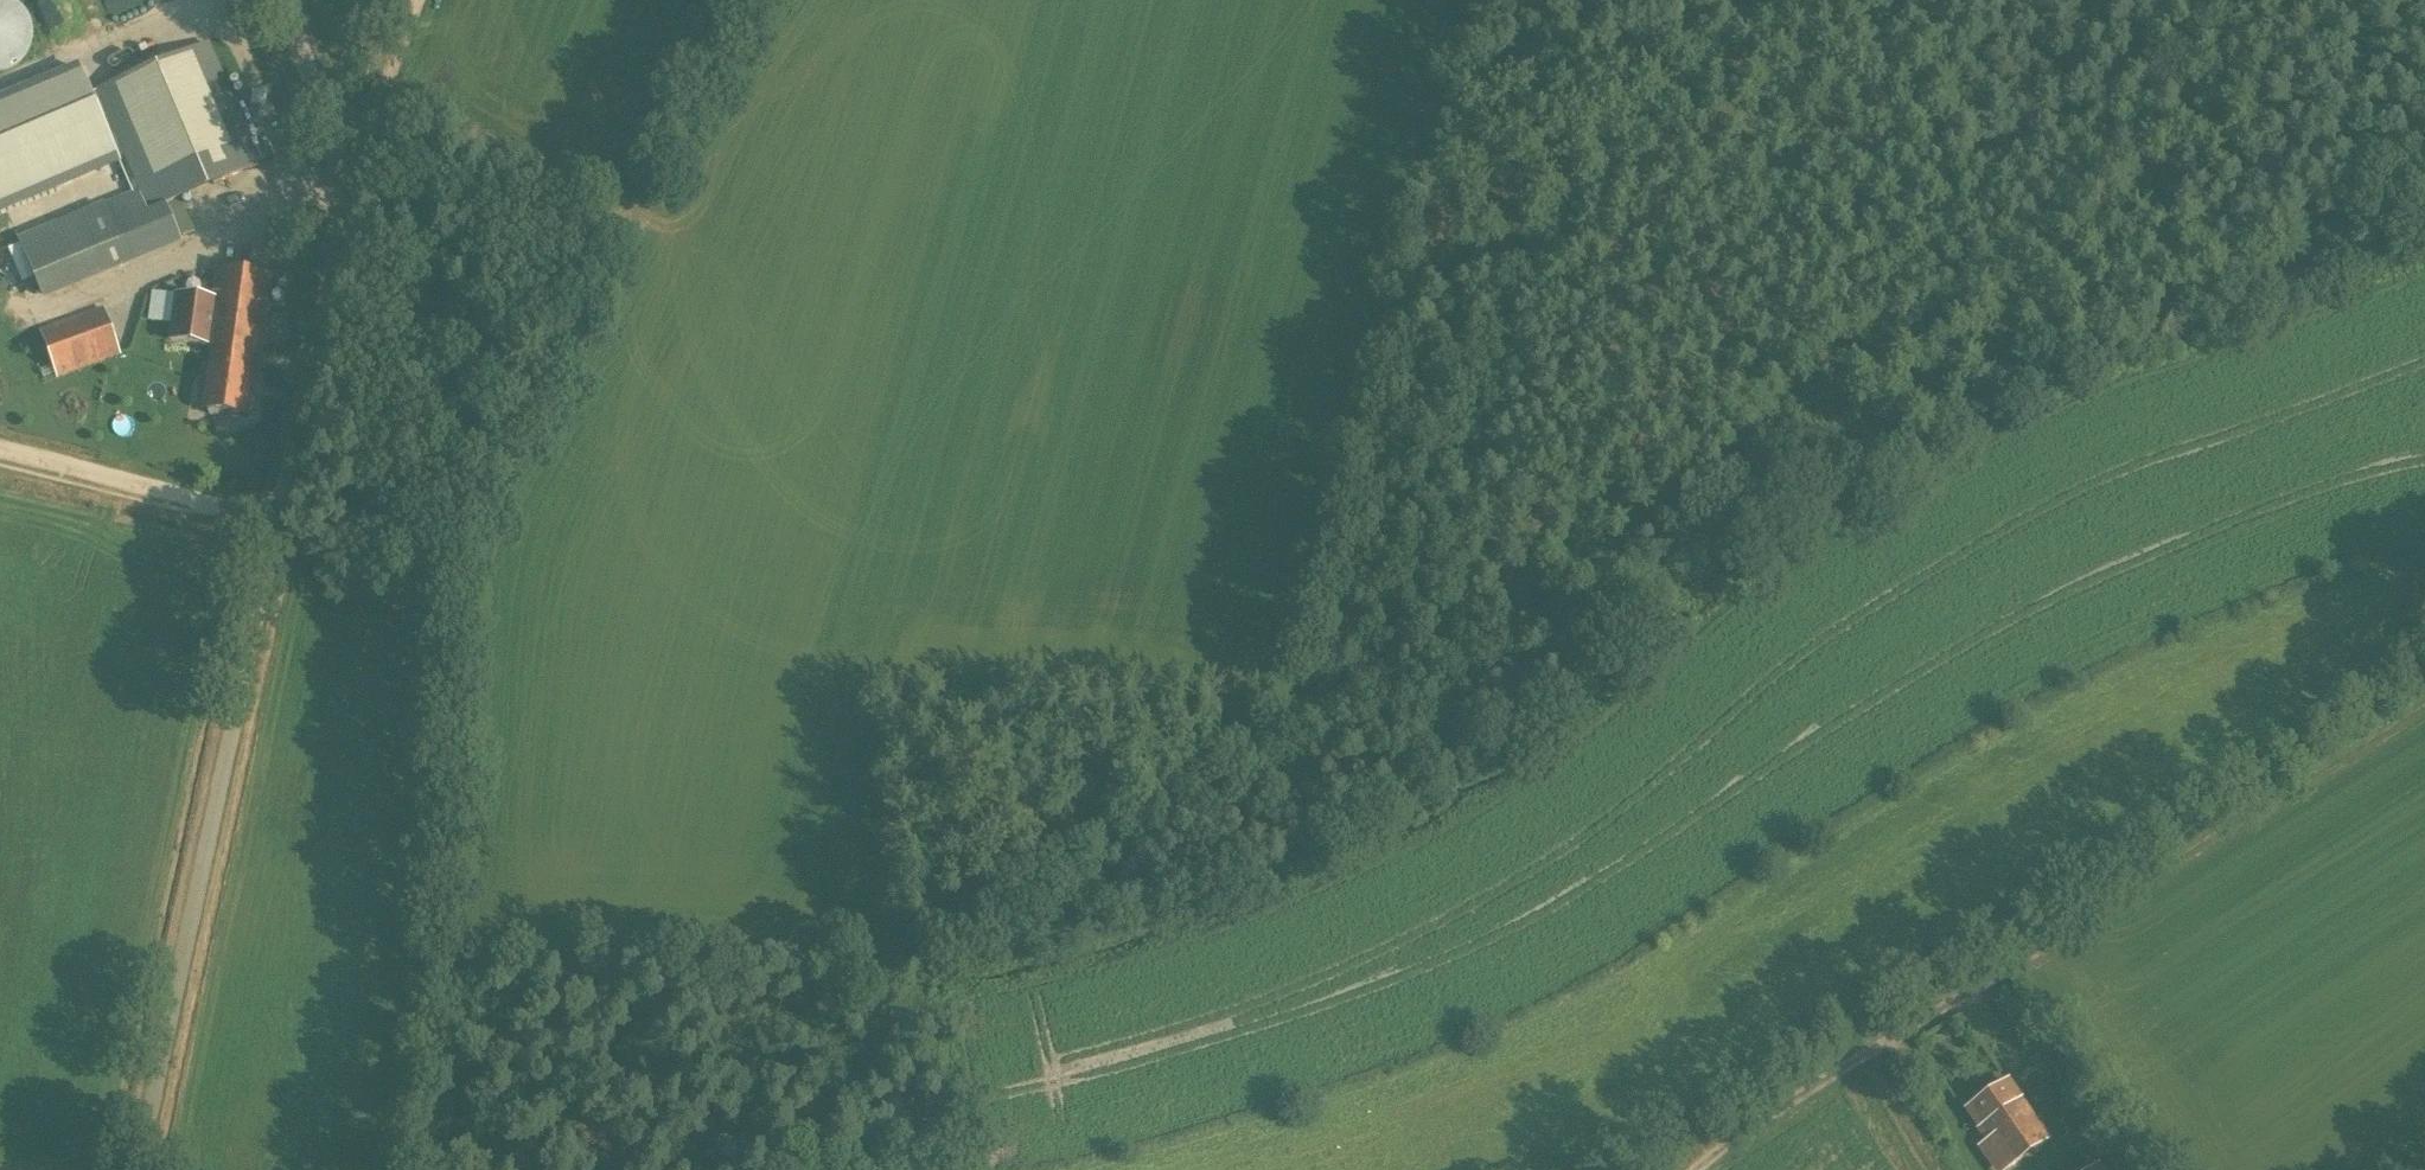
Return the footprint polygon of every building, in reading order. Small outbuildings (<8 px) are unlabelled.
[(2,69),(6,68),(10,67),(12,66),(17,63),(20,60),(22,59),(24,56),(26,53),(28,49),(30,47),(30,44),(32,41),(32,37),(33,33),(32,29),(32,25),(31,21),(30,17),(29,15),(27,12),(24,8),(22,5),(19,3),(17,1),(15,0),(0,0),(0,70),(2,69)] [(171,214),(167,202),(261,166),(209,42),(94,90),(137,190),(17,239),(43,301),(183,242),(180,236),(194,231),(185,208),(171,214)] [(78,57),(0,90),(0,208),(120,158),(78,57)] [(505,196),(500,204),(506,208),(511,200),(505,196)] [(211,346),(209,363),(228,365),(228,361),(233,363),(254,366),(256,352),(261,353),(272,274),(217,266),(212,299),(177,294),(170,340),(211,346)] [(39,330),(57,378),(121,355),(103,307),(39,330)] [(228,365),(209,363),(202,409),(247,415),(254,366),(233,363),(228,361),(228,365)] [(1990,1146),(2006,1168),(2048,1139),(2007,1080),(1966,1108),(1979,1126),(1976,1127),(1986,1141),(1977,1147),(1981,1153),(1990,1146)] [(2088,1169),(2106,1169),(2100,1162),(2088,1169)]
